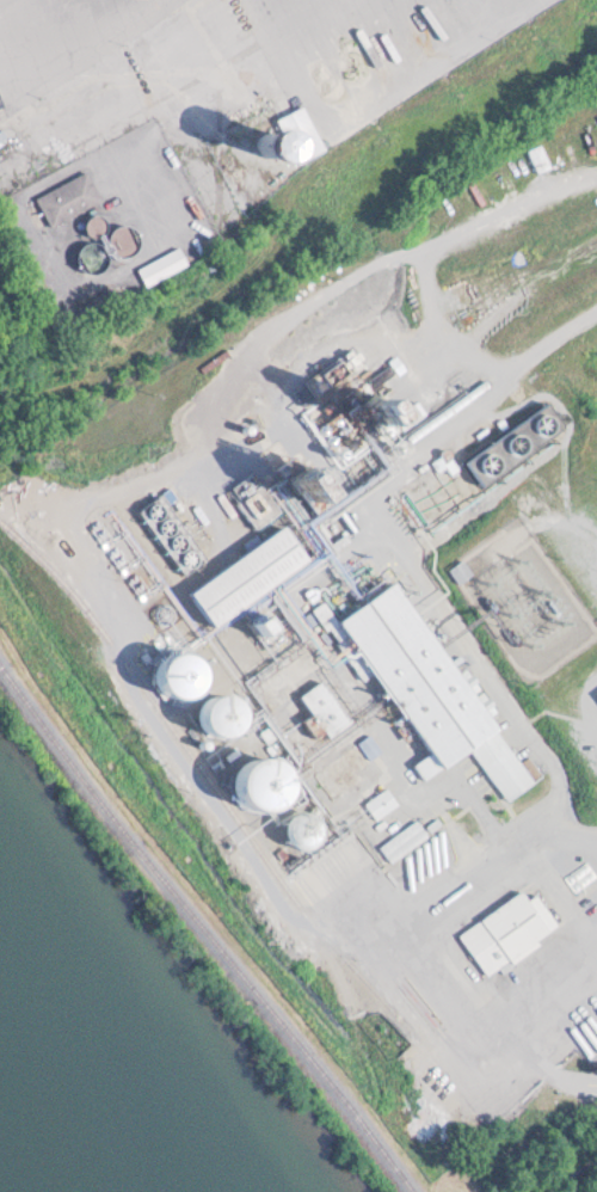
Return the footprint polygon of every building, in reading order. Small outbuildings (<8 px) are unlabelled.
[(261,155),(291,155),(291,132),(261,132),(261,155)] [(91,172),(38,195),(51,225),(104,202),(91,172)] [(192,262),(182,245),(143,270),(153,286),(192,262)] [(548,398),(467,451),(481,473),(562,419),(548,398)] [(160,489),(204,548),(187,561),(142,503),(160,489)] [(276,520),(303,554),(215,622),(189,588),(276,520)] [(475,573),(465,560),(451,570),(461,583),(475,573)] [(386,576),(529,775),(504,793),(466,741),(423,773),(411,757),(426,746),(331,614),(386,576)] [(318,676),(349,713),(328,729),(298,692),(318,676)] [(294,758),(246,760),(249,811),(296,809),(294,758)] [(401,803),(389,787),(367,804),(379,820),(401,803)] [(380,846),(389,862),(429,840),(420,824),(380,846)] [(517,885),(456,929),(484,969),(544,924),(517,885)]
